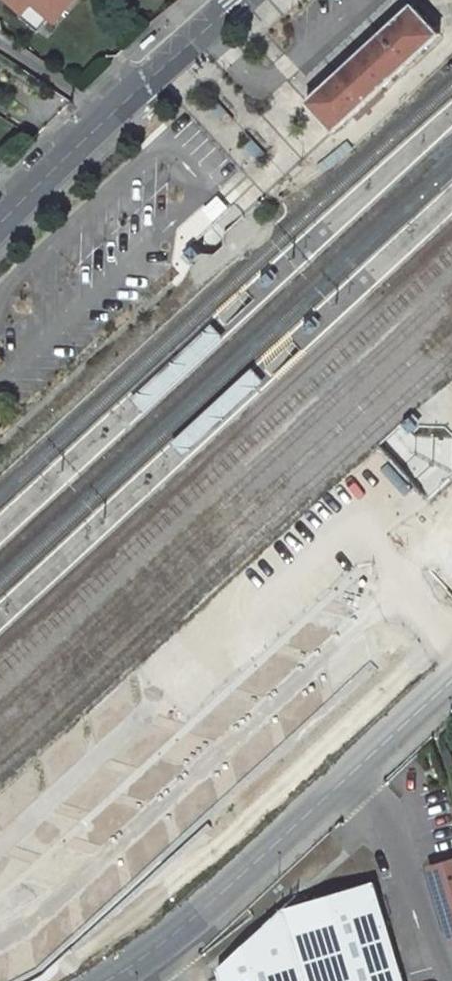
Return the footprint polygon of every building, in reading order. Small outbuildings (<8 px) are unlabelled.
[(19,0),(8,0),(23,13),(28,8),(19,0)] [(76,0),(19,0),(28,8),(23,13),(20,17),(39,33),(51,18),(56,23),(76,0)] [(439,34),(411,4),(379,33),(367,45),(366,45),(358,53),(356,55),(351,59),(336,73),(304,102),(332,133),(364,103),(379,90),(395,75),(409,63),(439,34)] [(219,196),(204,211),(214,223),(230,207),(219,196)] [(209,325),(130,399),(141,411),(220,336),(209,325)] [(253,370),(174,444),(185,456),(264,381),(253,370)] [(430,868),(451,939),(451,861),(430,868)] [(280,912),(239,980),(403,980),(374,884),(280,912)]
